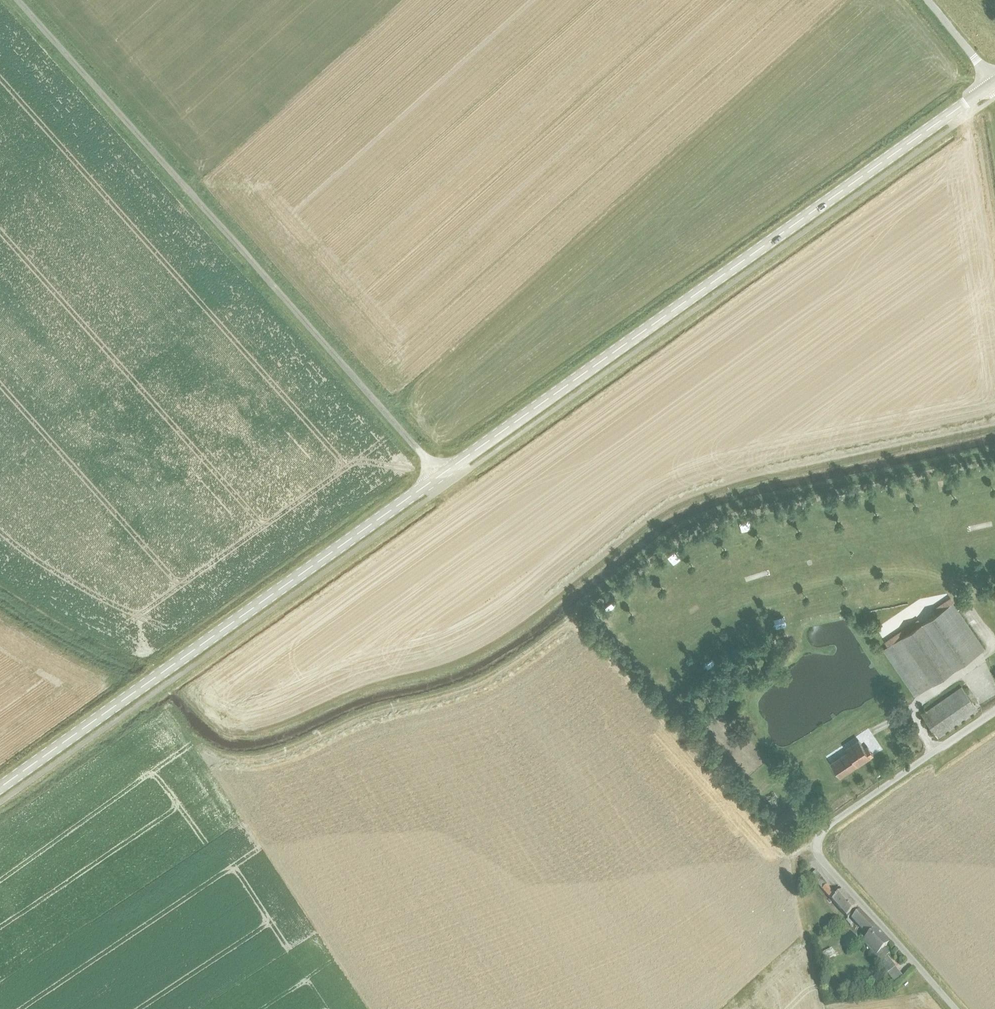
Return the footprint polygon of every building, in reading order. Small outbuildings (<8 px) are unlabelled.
[(760,513),(760,521),(769,521),(769,513),(760,513)] [(687,544),(690,549),(696,545),(692,540),(687,544)] [(955,595),(888,642),(921,694),(990,643),(955,595)] [(618,637),(625,644),(630,639),(623,631),(618,637)] [(922,713),(938,737),(979,708),(962,685),(922,713)] [(831,762),(840,776),(874,754),(868,745),(864,747),(859,738),(846,747),(848,750),(831,762)] [(791,806),(774,817),(780,826),(797,815),(791,806)] [(818,874),(812,879),(847,918),(857,909),(846,897),(842,901),(818,874)] [(890,946),(861,914),(854,920),(869,937),(864,942),(890,971),(896,966),(883,952),(890,946)] [(826,960),(840,956),(837,947),(823,951),(826,960)] [(888,972),(882,978),(890,987),(896,982),(888,972)]
